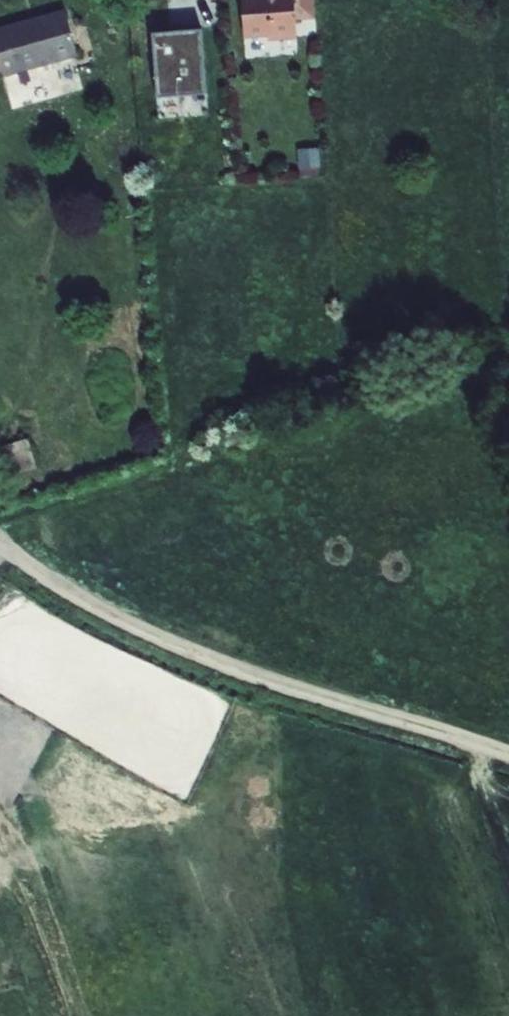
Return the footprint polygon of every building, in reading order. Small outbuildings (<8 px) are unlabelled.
[(234,40),(262,38),(262,42),(290,41),(289,22),(310,21),(308,0),(231,0),(234,40)] [(76,61),(66,21),(0,36),(0,80),(76,61)] [(203,99),(197,34),(174,36),(174,38),(167,38),(167,36),(147,38),(153,103),(203,99)]
